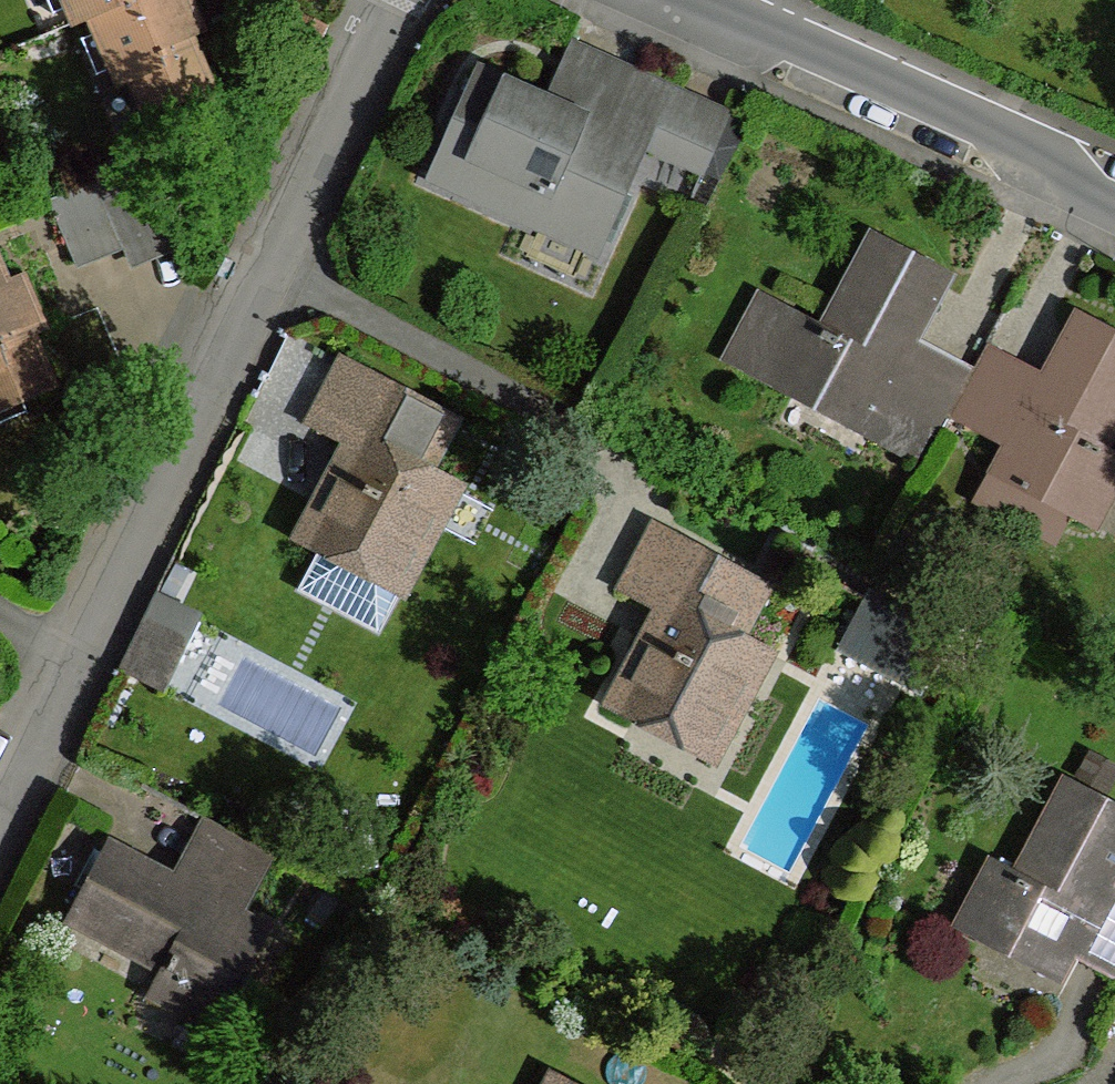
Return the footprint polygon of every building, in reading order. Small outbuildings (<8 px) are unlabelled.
[(75,24),(89,19),(132,0),(64,0),(75,24)] [(89,19),(118,85),(130,80),(145,114),(214,85),(192,35),(206,30),(192,0),(132,0),(89,19)] [(617,169),(632,176),(644,146),(649,148),(676,91),(566,40),(543,96),(632,136),(617,169)] [(481,68),(444,149),(542,193),(531,217),(600,248),(632,176),(617,169),(632,136),(543,96),(481,68)] [(676,91),(649,148),(704,174),(730,115),(676,91)] [(91,175),(94,186),(102,203),(123,252),(131,273),(179,253),(148,183),(136,155),(91,175)] [(102,203),(94,186),(49,204),(78,271),(123,252),(102,203)] [(761,296),(728,358),(834,414),(842,401),(875,417),(880,408),(917,338),(949,275),(876,236),(825,329),(761,296)] [(10,284),(0,263),(0,288),(10,284)] [(0,288),(0,407),(55,384),(34,334),(46,330),(24,277),(10,284),(0,288)] [(1078,315),(1047,375),(1008,448),(1003,458),(1035,474),(1027,489),(1071,512),(1094,523),(1114,482),(1114,455),(1102,449),(1114,425),(1114,334),(1078,315)] [(972,368),(917,338),(880,408),(935,434),(946,415),(972,368)] [(986,342),(972,368),(946,415),(1008,448),(1047,375),(986,342)] [(452,420),(343,363),(313,422),(353,445),(303,540),(402,592),(457,486),(428,470),(452,420)] [(1035,474),(1003,458),(979,503),(1054,545),(1071,512),(1027,489),(1035,474)] [(763,586),(656,528),(625,587),(664,608),(614,704),(712,756),(768,650),(738,635),(763,586)] [(919,627),(944,639),(948,630),(869,589),(837,646),(895,675),(919,627)] [(185,636),(145,616),(119,669),(161,688),(185,636)] [(944,639),(919,627),(895,675),(919,687),(944,639)] [(963,925),(1026,960),(1034,947),(1067,963),(1071,956),(1112,883),(1114,876),(1114,806),(1069,781),(1020,875),(995,863),(963,925)] [(170,873),(244,912),(270,857),(197,820),(170,873)] [(170,873),(110,842),(71,917),(166,967),(152,992),(213,1025),(251,959),(236,952),(255,919),(244,912),(170,873)] [(1112,883),(1071,956),(1114,978),(1114,885),(1112,883)]
